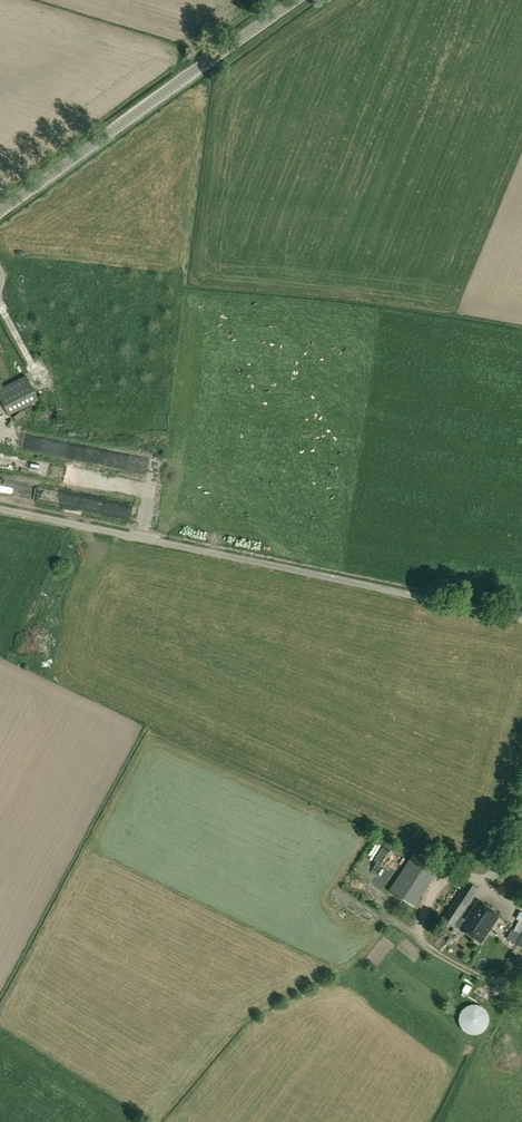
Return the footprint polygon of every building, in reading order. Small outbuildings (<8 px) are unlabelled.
[(39,373),(40,378),(34,380),(41,405),(55,402),(47,371),(39,373)] [(38,401),(25,377),(6,387),(18,411),(38,401)] [(32,408),(34,419),(48,417),(46,406),(32,408)] [(89,450),(89,459),(108,458),(108,449),(89,450)] [(414,907),(438,870),(413,854),(389,891),(414,907)] [(467,882),(443,919),(454,926),(459,929),(482,943),(500,916),(477,901),(465,920),(460,916),(478,889),(467,882)] [(520,919),(508,940),(521,948),(521,920),(520,919)] [(466,999),(454,1021),(476,1033),(488,1011),(466,999)]
